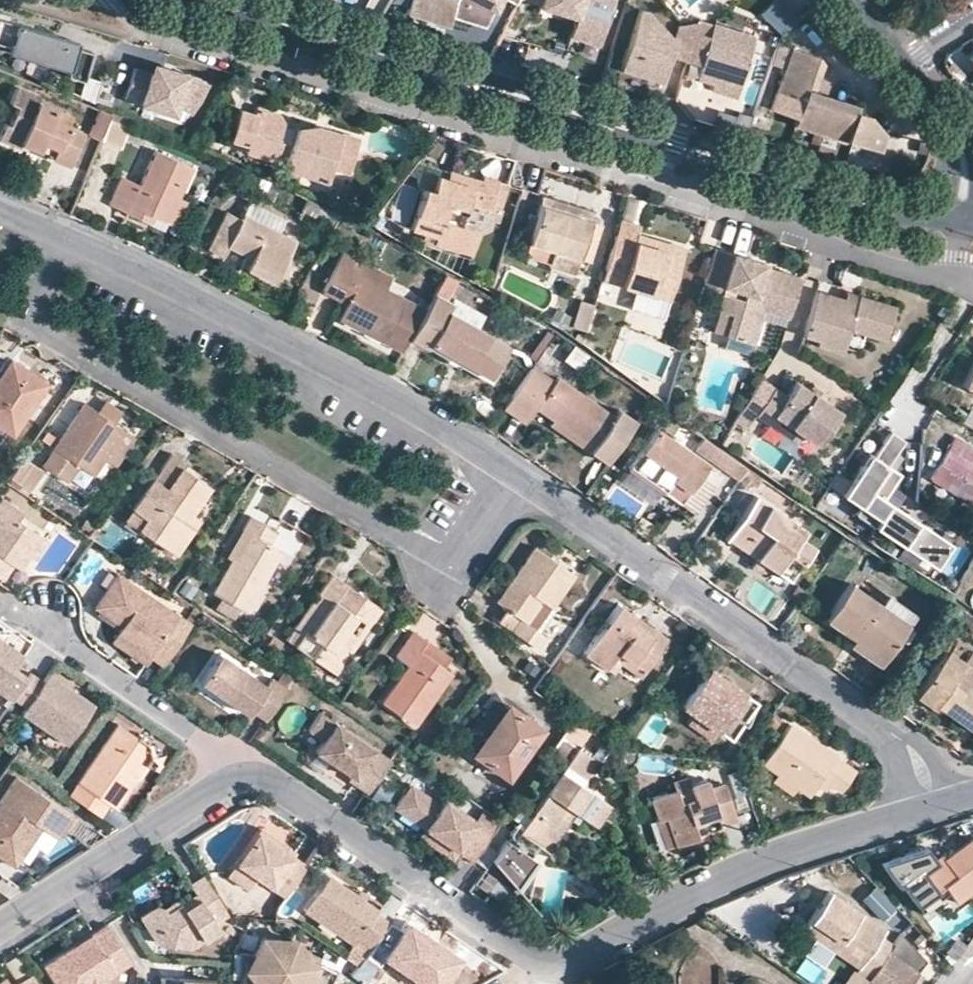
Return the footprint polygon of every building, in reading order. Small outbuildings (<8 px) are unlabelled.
[(451,3),(445,0),(431,0),(423,18),(443,27),(448,17),(468,26),(471,18),(483,23),(493,0),(452,0),(451,3)] [(539,0),(537,6),(571,17),(576,0),(539,0)] [(571,17),(565,35),(593,44),(608,0),(576,0),(571,17)] [(643,12),(633,10),(619,68),(659,82),(667,56),(670,44),(662,42),(643,12)] [(52,41),(54,35),(6,21),(8,15),(0,13),(0,44),(6,46),(27,52),(25,58),(65,71),(63,76),(80,81),(89,52),(73,47),(52,41)] [(696,19),(695,22),(692,31),(683,61),(739,78),(751,36),(710,23),(696,19)] [(683,61),(692,31),(695,22),(675,25),(670,44),(667,56),(683,61)] [(75,42),(54,35),(52,41),(73,47),(75,42)] [(27,52),(6,46),(4,52),(25,58),(27,52)] [(819,62),(814,56),(788,48),(774,94),(805,103),(797,127),(845,143),(845,142),(877,152),(882,135),(866,116),(853,112),(855,106),(842,103),(841,108),(827,104),(814,100),(816,94),(803,90),(804,87),(810,89),(819,62)] [(187,81),(154,70),(142,115),(185,126),(191,117),(213,88),(191,75),(187,81)] [(829,98),(816,94),(814,100),(827,104),(829,98)] [(842,103),(829,98),(827,104),(841,108),(842,103)] [(773,112),(800,118),(803,105),(777,99),(773,112)] [(22,133),(19,141),(50,153),(48,157),(66,165),(79,133),(63,125),(67,115),(35,103),(31,113),(16,107),(7,127),(22,133)] [(236,106),(227,135),(243,141),(241,146),(271,157),(274,150),(282,124),(283,120),(276,111),(255,104),(252,111),(236,106)] [(98,140),(117,148),(126,127),(107,119),(98,140)] [(295,128),(282,124),(274,150),(287,154),(295,128)] [(282,168),(323,181),(327,167),(346,173),(358,137),(327,127),(325,135),(311,135),(312,130),(296,124),(295,128),(287,154),(282,168)] [(312,130),(311,135),(325,135),(327,127),(315,124),(312,130)] [(189,167),(152,151),(136,185),(118,178),(106,204),(128,214),(130,207),(152,217),(164,223),(176,197),(189,167)] [(470,186),(472,179),(446,171),(444,178),(470,186)] [(407,230),(432,238),(430,244),(469,255),(476,232),(458,226),(465,202),(474,204),(487,208),(495,180),(479,176),(478,180),(472,179),(470,186),(444,178),(434,175),(429,191),(420,188),(407,230)] [(585,219),(588,210),(539,195),(537,204),(585,219)] [(164,223),(174,227),(185,201),(176,197),(164,223)] [(465,202),(458,226),(476,232),(478,223),(470,220),(474,204),(465,202)] [(547,263),(552,250),(575,257),(582,260),(586,246),(591,235),(594,222),(585,219),(537,204),(521,256),(547,263)] [(130,207),(128,214),(149,223),(152,217),(130,207)] [(222,257),(228,249),(251,261),(246,270),(271,282),(293,241),(240,213),(237,220),(223,212),(206,249),(222,257)] [(667,300),(680,257),(650,248),(653,240),(634,234),(618,285),(634,290),(667,300)] [(596,236),(591,235),(586,246),(592,248),(596,236)] [(653,240),(650,248),(680,257),(683,250),(653,240)] [(246,270),(251,261),(228,249),(222,257),(246,270)] [(782,320),(795,276),(762,266),(760,263),(712,249),(700,288),(717,293),(713,307),(725,315),(720,335),(750,344),(760,312),(782,320)] [(552,250),(547,263),(570,270),(575,257),(552,250)] [(343,302),(336,317),(398,350),(406,336),(420,310),(382,291),(359,279),(365,266),(340,254),(325,282),(347,293),(343,302)] [(365,266),(359,279),(382,291),(388,278),(365,266)] [(325,282),(321,291),(343,302),(347,293),(325,282)] [(852,304),(840,300),(812,291),(798,334),(812,339),(811,344),(837,353),(839,347),(844,330),(859,335),(879,341),(890,308),(855,297),(852,304)] [(852,304),(855,297),(842,293),(840,300),(852,304)] [(424,347),(427,342),(487,376),(504,345),(445,311),(448,304),(430,294),(420,310),(406,336),(424,347)] [(570,321),(582,326),(593,299),(581,294),(570,321)] [(839,347),(853,351),(859,335),(844,330),(839,347)] [(958,383),(972,391),(972,356),(958,383)] [(41,383),(8,360),(0,373),(0,425),(8,431),(41,383)] [(615,412),(611,418),(530,363),(498,408),(521,424),(533,408),(589,446),(587,450),(603,461),(631,423),(615,412)] [(769,423),(774,416),(802,435),(815,443),(836,411),(818,399),(808,391),(793,381),(784,394),(772,387),(755,414),(769,423)] [(818,399),(823,391),(812,384),(808,391),(818,399)] [(112,422),(120,411),(102,400),(95,411),(112,422)] [(95,411),(84,403),(41,464),(64,480),(76,464),(90,475),(102,458),(122,429),(112,422),(95,411)] [(960,422),(972,430),(972,411),(969,408),(960,422)] [(774,416),(769,423),(797,441),(802,435),(774,416)] [(692,511),(718,473),(655,428),(627,467),(662,490),(668,480),(684,491),(677,500),(692,511)] [(133,436),(122,429),(102,458),(113,466),(133,436)] [(901,441),(886,432),(870,457),(865,465),(860,462),(837,498),(846,504),(843,510),(918,560),(923,553),(939,563),(950,546),(915,523),(912,528),(903,522),(906,517),(881,500),(897,475),(884,466),(901,441)] [(947,448),(929,480),(972,505),(972,464),(947,448)] [(181,460),(171,453),(125,520),(174,553),(197,518),(190,512),(208,484),(178,465),(181,460)] [(865,465),(870,457),(866,454),(860,462),(865,465)] [(22,457),(8,477),(28,489),(41,470),(22,457)] [(668,480),(662,490),(677,500),(684,491),(668,480)] [(725,538),(761,563),(786,581),(788,582),(811,549),(796,538),(802,530),(753,497),(725,538)] [(0,499),(0,573),(7,562),(16,550),(22,554),(35,534),(10,517),(15,508),(0,499)] [(240,528),(249,534),(234,561),(228,559),(211,592),(246,610),(280,550),(268,544),(275,530),(248,515),(240,528)] [(915,523),(906,517),(903,522),(912,528),(915,523)] [(249,534),(240,528),(225,556),(228,559),(234,561),(249,534)] [(42,538),(35,534),(22,554),(28,557),(42,538)] [(550,606),(572,574),(532,546),(494,601),(518,618),(511,629),(536,647),(544,635),(540,633),(525,622),(539,600),(550,606)] [(22,554),(16,550),(7,562),(14,567),(22,554)] [(923,553),(918,560),(934,570),(939,563),(923,553)] [(780,588),(786,581),(761,563),(755,571),(780,588)] [(116,622),(128,629),(125,635),(148,650),(145,654),(159,663),(186,622),(112,573),(90,605),(116,622)] [(351,632),(346,628),(354,615),(367,624),(378,608),(326,574),(282,637),(311,658),(318,648),(334,658),(351,632)] [(905,623),(913,613),(869,582),(861,593),(905,623)] [(881,657),(905,623),(861,593),(846,583),(823,617),(851,636),(881,657)] [(800,589),(794,586),(789,593),(795,597),(800,589)] [(550,606),(539,600),(525,622),(540,633),(554,611),(550,606)] [(641,670),(663,637),(615,603),(582,652),(602,666),(614,651),(641,670)] [(354,615),(346,628),(351,632),(334,658),(318,648),(311,658),(333,672),(367,624),(354,615)] [(116,622),(107,637),(141,660),(145,654),(148,650),(125,635),(128,629),(116,622)] [(450,673),(442,667),(417,650),(423,640),(410,630),(393,655),(405,664),(380,702),(414,725),(450,673)] [(851,636),(846,643),(877,664),(881,657),(851,636)] [(442,667),(448,658),(423,640),(417,650),(442,667)] [(7,703),(9,700),(22,678),(9,670),(19,654),(0,642),(0,699),(7,703)] [(959,647),(953,657),(950,661),(939,653),(910,694),(929,707),(932,703),(972,731),(972,656),(959,647)] [(953,657),(942,649),(939,653),(950,661),(953,657)] [(610,671),(616,663),(636,677),(641,670),(614,651),(602,666),(610,671)] [(263,676),(257,684),(215,655),(196,681),(215,693),(218,689),(225,694),(222,698),(244,712),(247,710),(261,719),(281,688),(281,687),(263,676)] [(728,738),(754,701),(704,666),(679,704),(690,713),(715,729),(728,738)] [(81,697),(75,699),(68,695),(71,690),(46,674),(40,683),(26,674),(22,678),(9,700),(22,709),(17,716),(39,730),(63,746),(92,704),(81,697)] [(222,698),(225,694),(218,689),(215,693),(222,698)] [(71,690),(68,695),(75,699),(81,697),(71,690)] [(537,728),(504,706),(472,753),(504,775),(537,728)] [(363,790),(384,758),(312,711),(299,731),(314,740),(308,748),(324,758),(325,755),(326,753),(335,759),(333,762),(347,772),(344,777),(363,790)] [(778,717),(770,712),(763,723),(770,729),(778,717)] [(690,713),(684,722),(709,739),(715,729),(690,713)] [(129,781),(125,779),(128,773),(132,775),(144,757),(146,740),(116,722),(69,795),(97,814),(105,802),(112,806),(129,781)] [(841,786),(852,769),(786,723),(760,761),(775,772),(775,771),(794,785),(807,793),(821,772),(841,786)] [(596,764),(574,747),(520,823),(515,829),(537,844),(546,850),(572,812),(593,827),(608,806),(580,787),(596,764)] [(635,752),(619,750),(622,765),(623,765),(624,765),(625,764),(626,764),(627,763),(628,763),(629,762),(630,761),(631,760),(632,759),(632,758),(633,758),(633,757),(634,755),(634,754),(634,753),(635,752)] [(775,772),(769,779),(789,793),(794,785),(775,771),(775,772)] [(128,773),(125,779),(129,781),(132,783),(136,778),(132,775),(128,773)] [(720,782),(705,788),(702,778),(686,783),(684,775),(668,781),(671,789),(646,798),(652,816),(660,814),(670,842),(693,834),(688,821),(713,813),(718,826),(733,820),(720,782)] [(16,778),(0,801),(0,857),(13,865),(18,859),(40,827),(54,836),(60,827),(64,828),(73,816),(41,795),(37,799),(28,794),(32,789),(16,778)] [(392,803),(422,825),(439,836),(433,843),(449,854),(455,847),(469,857),(486,830),(440,798),(435,805),(405,784),(392,803)] [(32,789),(28,794),(37,799),(41,795),(32,789)] [(718,826),(713,813),(688,821),(693,834),(718,826)] [(512,818),(506,814),(501,820),(508,824),(515,829),(520,823),(512,818)] [(660,814),(652,816),(661,844),(670,842),(660,814)] [(518,888),(537,860),(532,856),(537,844),(515,829),(508,824),(501,835),(506,840),(502,845),(497,840),(485,860),(518,888)] [(302,863),(289,854),(272,843),(275,839),(256,825),(232,860),(252,874),(281,894),(302,863)] [(422,825),(417,832),(433,843),(439,836),(422,825)] [(506,840),(501,835),(497,840),(502,845),(506,840)] [(959,906),(972,896),(972,839),(972,838),(937,860),(930,852),(885,867),(902,891),(906,889),(923,911),(949,892),(959,906)] [(289,854),(292,850),(275,839),(272,843),(289,854)] [(232,860),(224,873),(243,886),(252,874),(232,860)] [(370,909),(372,906),(351,890),(324,871),(298,909),(346,942),(351,934),(365,944),(383,918),(370,909)] [(193,894),(179,904),(164,913),(160,907),(152,904),(137,914),(153,941),(168,944),(170,941),(185,948),(216,929),(211,921),(224,913),(200,875),(187,883),(193,894)] [(354,885),(351,890),(372,906),(376,899),(354,885)] [(855,970),(866,978),(867,978),(886,949),(887,950),(887,949),(891,943),(879,934),(882,928),(827,890),(803,927),(858,964),(855,970)] [(874,890),(864,898),(886,920),(894,912),(874,890)] [(179,904),(175,899),(160,907),(164,913),(179,904)] [(377,955),(420,983),(431,983),(454,952),(403,918),(396,927),(383,918),(365,944),(358,954),(372,963),(377,955)] [(90,938),(73,949),(69,944),(43,962),(57,983),(112,983),(107,976),(128,961),(103,921),(87,932),(90,938)] [(69,944),(73,949),(90,938),(87,932),(69,944)] [(887,949),(887,950),(886,949),(867,978),(866,978),(864,983),(863,983),(907,983),(916,969),(914,968),(923,955),(899,932),(891,943),(887,949)] [(319,963),(304,953),(290,935),(253,933),(246,946),(229,946),(228,983),(332,983),(334,981),(327,977),(331,969),(319,963)] [(921,973),(916,969),(907,983),(914,983),(921,973)] [(15,983),(36,983),(29,973),(15,982),(15,983)] [(207,978),(153,975),(153,983),(207,983),(207,978)]
